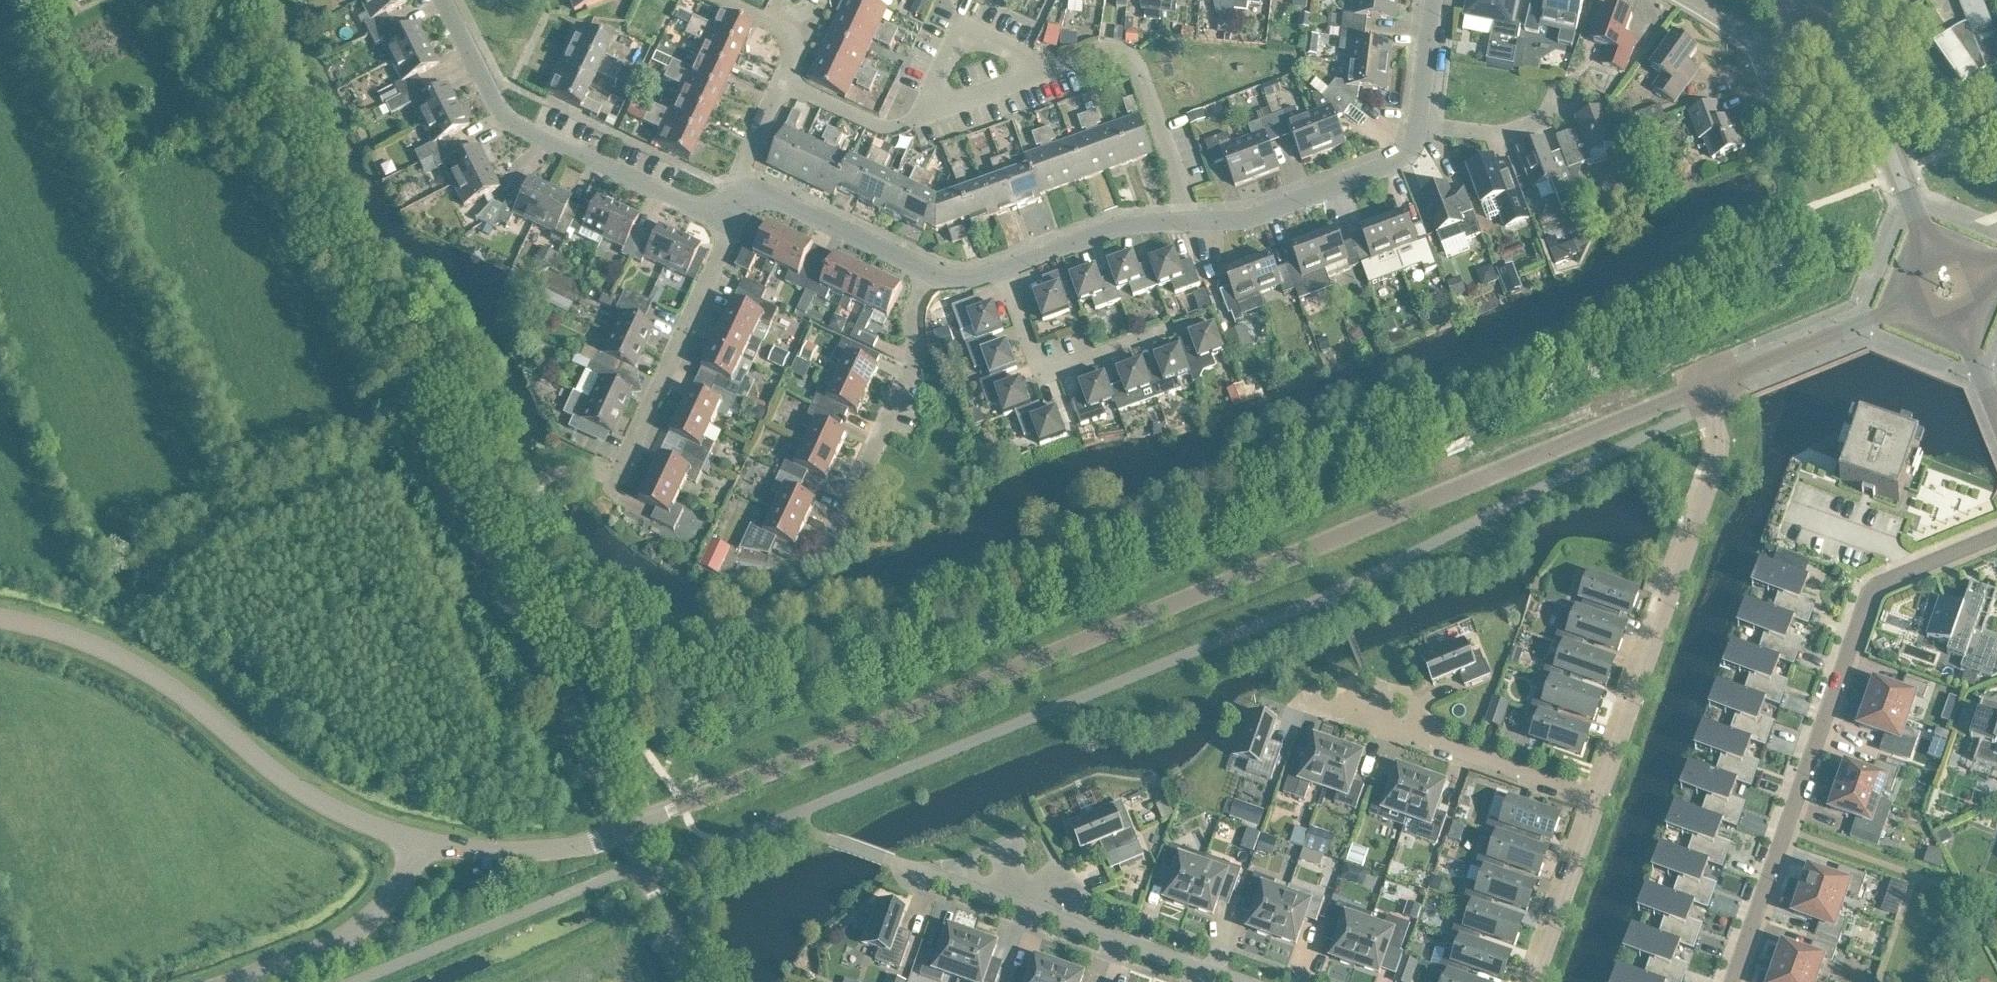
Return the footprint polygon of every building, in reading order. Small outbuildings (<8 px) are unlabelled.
[(404,0),(365,0),(360,3),(370,22),(363,26),(369,37),(391,26),(386,16),(406,5),(404,0)] [(574,13),(609,0),(569,0),(574,13)] [(877,6),(863,0),(849,0),(841,16),(895,42),(899,33),(887,27),(885,30),(880,28),(888,11),(877,6)] [(930,5),(920,0),(918,0),(911,15),(923,20),(930,5)] [(1117,9),(1127,10),(1129,0),(1118,0),(1117,9)] [(1142,12),(1163,15),(1164,0),(1139,0),(1142,12)] [(1163,15),(1176,16),(1178,0),(1164,0),(1163,15)] [(1217,17),(1234,19),(1235,13),(1236,0),(1213,0),(1217,17)] [(1235,13),(1248,14),(1249,12),(1259,13),(1261,0),(1236,0),(1235,13)] [(1293,9),(1307,11),(1308,0),(1295,0),(1293,9)] [(1398,0),(1358,0),(1356,17),(1344,15),(1342,29),(1366,32),(1368,19),(1395,23),(1398,0)] [(1466,18),(1494,23),(1492,38),(1518,43),(1521,27),(1511,25),(1516,0),(1469,0),(1466,18)] [(1576,0),(1547,0),(1546,5),(1533,2),(1525,32),(1539,36),(1542,25),(1563,30),(1562,38),(1575,41),(1577,33),(1584,2),(1576,0)] [(1981,0),(1958,0),(1967,25),(1963,26),(1966,34),(1971,32),(1972,35),(1992,28),(1981,0)] [(1623,45),(1633,18),(1607,9),(1594,45),(1609,50),(1603,67),(1625,75),(1634,49),(1623,45)] [(688,28),(692,20),(680,14),(676,22),(688,28)] [(711,27),(692,19),(692,20),(688,28),(740,52),(750,30),(717,14),(711,27)] [(895,42),(841,16),(831,38),(867,55),(875,38),(880,41),(878,44),(891,50),(895,42)] [(1309,31),(1311,18),(1301,17),(1300,30),(1309,31)] [(1336,27),(1337,18),(1329,18),(1328,27),(1336,27)] [(396,35),(391,26),(369,37),(374,48),(381,44),(391,64),(427,46),(416,25),(396,35)] [(1986,71),(1972,35),(1971,32),(1966,34),(1963,26),(1959,28),(1954,31),(1933,46),(1962,87),(1983,73),(1986,71)] [(604,57),(610,44),(576,28),(566,50),(627,79),(632,70),(604,57)] [(740,52),(688,28),(684,36),(702,45),(696,58),(730,74),(740,52)] [(1365,44),(1366,32),(1342,29),(1340,50),(1352,52),(1350,66),(1390,70),(1393,47),(1365,44)] [(1123,43),(1124,31),(1116,30),(1114,43),(1123,43)] [(1184,31),(1182,42),(1193,43),(1194,32),(1184,31)] [(1126,32),(1126,44),(1136,44),(1137,33),(1126,32)] [(903,46),(907,36),(899,33),(895,42),(903,46)] [(1063,35),(1062,47),(1078,48),(1079,36),(1063,35)] [(1682,74),(1697,53),(1675,37),(1652,70),(1663,78),(1654,91),(1675,105),(1692,81),(1682,74)] [(859,72),(867,55),(831,38),(820,60),(874,86),(878,76),(866,70),(864,74),(859,72)] [(1318,58),(1320,39),(1310,38),(1308,57),(1318,58)] [(1517,51),(1514,66),(1513,71),(1521,72),(1527,44),(1518,43),(1517,51)] [(437,67),(427,46),(391,64),(401,84),(394,87),(400,98),(422,87),(417,77),(437,67)] [(1514,66),(1517,51),(1490,46),(1487,62),(1514,66)] [(627,79),(566,50),(556,72),(589,88),(595,75),(613,83),(614,81),(624,86),(627,79)] [(719,96),(730,74),(696,58),(690,71),(672,63),(668,71),(719,96)] [(874,86),(820,60),(810,82),(846,99),(854,82),(859,85),(858,88),(870,94),(874,86)] [(1387,94),(1390,70),(1350,66),(1348,84),(1336,83),(1330,91),(1352,108),(1359,100),(1360,90),(1387,94)] [(719,96),(668,71),(664,80),(681,89),(675,102),(709,118),(719,96)] [(583,101),(589,88),(556,72),(545,94),(597,119),(601,110),(583,101)] [(1281,95),(1277,83),(1261,89),(1265,101),(1275,97),(1281,95)] [(427,97),(422,87),(400,98),(389,104),(395,115),(412,106),(422,126),(458,108),(447,87),(427,97)] [(397,98),(392,89),(378,96),(383,106),(397,98)] [(1345,117),(1352,108),(1330,91),(1323,100),(1314,103),(1318,114),(1310,117),(1324,155),(1346,146),(1336,121),(1345,117)] [(1134,120),(1117,126),(1131,164),(1153,156),(1140,119),(1133,100),(1124,103),(1128,116),(1132,115),(1134,120)] [(699,140),(709,118),(675,102),(669,115),(651,106),(647,115),(699,140)] [(1713,161),(1745,149),(1733,118),(1722,122),(1716,105),(1690,114),(1700,142),(1705,140),(1713,161)] [(1665,119),(1660,107),(1635,117),(1640,129),(1665,119)] [(468,129),(458,108),(422,126),(432,146),(414,155),(419,166),(431,160),(453,149),(447,139),(468,129)] [(1324,155),(1310,117),(1299,121),(1295,110),(1272,119),(1281,142),(1292,137),(1302,163),(1324,155)] [(1206,122),(1202,112),(1188,117),(1191,127),(1206,122)] [(1556,139),(1567,168),(1569,172),(1583,167),(1592,163),(1593,166),(1608,161),(1605,153),(1616,149),(1601,112),(1576,121),(1581,135),(1574,137),(1573,133),(1556,139)] [(790,177),(808,141),(791,133),(794,128),(797,130),(803,117),(794,113),(786,131),(785,131),(768,167),(790,177)] [(1131,164),(1117,126),(1100,133),(1098,127),(1101,126),(1097,113),(1088,116),(1108,173),(1131,164)] [(699,140),(647,115),(643,124),(661,133),(655,146),(688,162),(699,140)] [(1108,173),(1088,116),(1078,120),(1083,133),(1087,132),(1088,137),(1072,143),(1085,181),(1108,173)] [(612,129),(616,121),(608,118),(604,126),(612,129)] [(1269,146),(1281,142),(1272,119),(1248,128),(1253,139),(1243,143),(1257,180),(1279,172),(1269,146)] [(843,127),(839,134),(847,138),(851,131),(843,127)] [(1085,181),(1072,143),(1054,149),(1052,144),(1056,143),(1051,129),(1042,133),(1062,189),(1085,181)] [(812,188),(838,134),(829,130),(821,147),(808,141),(790,177),(812,188)] [(1062,189),(1042,133),(1033,136),(1037,149),(1041,148),(1043,153),(1025,159),(1030,170),(1040,197),(1062,189)] [(838,134),(812,188),(835,198),(838,192),(837,192),(852,162),(851,161),(835,154),(838,149),(841,151),(847,138),(839,134),(838,134)] [(1257,180),(1243,143),(1233,147),(1229,136),(1205,144),(1214,167),(1226,163),(1236,189),(1257,180)] [(1581,202),(1569,172),(1567,168),(1557,172),(1545,141),(1518,151),(1533,189),(1551,182),(1561,210),(1581,202)] [(885,146),(882,154),(889,158),(892,150),(885,146)] [(458,159),(453,149),(431,160),(437,171),(443,168),(453,188),(489,169),(478,148),(458,159)] [(852,162),(837,192),(838,192),(859,202),(882,154),(873,150),(865,167),(851,161),(852,162)] [(882,154),(859,202),(881,213),(895,182),(882,176),(891,158),(889,158),(882,154)] [(1030,170),(1016,175),(1010,157),(1000,160),(1019,211),(1042,203),(1040,197),(1030,170)] [(1019,211),(1000,160),(991,163),(998,182),(984,187),(996,219),(1019,211)] [(1506,229),(1529,220),(1514,181),(1503,185),(1494,161),(1468,170),(1474,185),(1473,186),(1476,196),(1478,195),(1487,220),(1491,222),(1501,218),(1506,229)] [(1583,167),(1569,172),(1581,202),(1587,200),(1579,179),(1583,167)] [(499,190),(489,169),(453,188),(464,208),(499,190)] [(903,223),(926,175),(917,171),(908,188),(895,182),(881,213),(903,223)] [(996,219),(984,187),(970,192),(964,173),(954,176),(961,195),(971,222),(973,228),(996,219)] [(927,228),(939,203),(942,196),(929,189),(934,179),(926,175),(903,223),(925,234),(928,229),(927,228)] [(533,226),(550,190),(528,180),(519,201),(508,196),(503,209),(499,218),(510,223),(513,217),(533,226)] [(1423,196),(1448,261),(1470,253),(1466,244),(1482,238),(1464,190),(1451,195),(1448,187),(1423,196)] [(571,200),(550,190),(533,226),(553,235),(550,242),(561,247),(568,232),(572,225),(561,221),(571,200)] [(957,227),(971,222),(961,195),(939,203),(927,228),(928,229),(938,233),(948,230),(953,245),(968,240),(965,231),(959,233),(957,227)] [(602,241),(617,208),(596,198),(591,209),(581,204),(572,225),(568,232),(579,237),(581,231),(602,241)] [(503,209),(492,204),(475,222),(482,226),(493,231),(499,218),(503,209)] [(630,261),(643,233),(633,229),(638,218),(617,208),(602,241),(623,250),(620,256),(630,261)] [(1439,270),(1422,225),(1411,229),(1406,216),(1384,224),(1395,253),(1403,274),(1425,266),(1428,274),(1439,270)] [(1403,274),(1395,253),(1384,224),(1362,232),(1367,246),(1356,250),(1362,267),(1369,287),(1403,274)] [(489,239),(493,231),(482,226),(478,234),(489,239)] [(764,237),(753,232),(736,269),(750,276),(758,259),(768,264),(763,274),(772,278),(777,268),(792,237),(769,226),(764,237)] [(664,270),(679,237),(658,227),(653,238),(643,233),(630,261),(640,266),(643,260),(664,270)] [(1356,250),(1353,243),(1342,247),(1337,233),(1315,242),(1329,279),(1362,267),(1356,250)] [(707,256),(698,252),(700,247),(679,237),(664,270),(694,284),(707,256)] [(815,247),(792,237),(777,268),(790,275),(786,284),(806,293),(817,270),(806,265),(815,247)] [(1578,254),(1573,243),(1559,249),(1555,239),(1547,243),(1555,264),(1578,254)] [(1329,279),(1315,242),(1293,250),(1298,264),(1287,268),(1296,292),(1300,302),(1332,289),(1328,279),(1329,279)] [(549,270),(556,257),(541,249),(534,263),(549,270)] [(1176,254),(1149,263),(1150,265),(1159,289),(1172,285),(1176,296),(1201,287),(1192,263),(1181,267),(1176,254)] [(1159,289),(1150,265),(1139,269),(1134,256),(1108,266),(1112,279),(1117,292),(1130,287),(1134,298),(1159,289)] [(844,300),(859,268),(836,257),(828,275),(817,270),(806,293),(827,303),(831,294),(844,300)] [(1296,292),(1287,268),(1276,272),(1270,258),(1248,267),(1260,296),(1281,288),(1284,296),(1296,292)] [(1263,306),(1260,296),(1248,267),(1226,275),(1232,289),(1220,293),(1229,317),(1232,316),(1235,325),(1244,322),(1241,313),(1261,305),(1262,307),(1263,306)] [(866,310),(881,278),(859,268),(844,300),(840,309),(849,313),(853,304),(866,310)] [(1122,303),(1117,292),(1112,279),(1101,283),(1096,270),(1070,279),(1077,297),(1080,305),(1092,301),(1096,312),(1122,303)] [(1077,297),(1070,279),(1067,272),(1043,281),(1047,292),(1034,297),(1044,323),(1070,313),(1065,301),(1077,297)] [(903,289),(881,278),(866,310),(857,329),(851,341),(874,351),(879,340),(866,334),(875,314),(888,321),(903,289)] [(1503,284),(1506,291),(1508,295),(1521,290),(1517,279),(1503,284)] [(756,301),(762,303),(767,292),(766,291),(757,287),(744,281),(739,292),(756,301)] [(1465,296),(1462,288),(1460,288),(1457,281),(1447,284),(1453,300),(1465,296)] [(624,292),(619,302),(647,315),(652,305),(624,292)] [(1194,296),(1201,315),(1212,311),(1205,292),(1194,296)] [(817,298),(806,293),(797,313),(808,318),(817,298)] [(572,303),(558,296),(553,307),(567,314),(572,303)] [(600,305),(611,311),(614,303),(604,298),(600,305)] [(953,309),(962,334),(966,347),(991,338),(1004,333),(994,307),(981,312),(977,300),(953,309)] [(779,311),(762,303),(756,301),(751,311),(733,303),(723,325),(754,340),(763,344),(779,311)] [(643,351),(653,330),(642,325),(647,315),(619,302),(615,312),(620,315),(611,335),(643,351)] [(948,319),(944,308),(932,313),(937,324),(948,319)] [(830,330),(837,334),(843,321),(836,318),(830,330)] [(1393,323),(1385,325),(1390,337),(1397,335),(1393,323)] [(754,340),(723,325),(712,347),(744,362),(750,350),(759,354),(763,344),(754,340)] [(541,340),(546,332),(537,327),(533,335),(541,340)] [(1216,327),(1189,337),(1190,339),(1179,343),(1181,350),(1191,376),(1194,386),(1198,384),(1200,383),(1204,374),(1217,370),(1213,358),(1225,354),(1216,327)] [(1254,347),(1246,328),(1224,337),(1232,356),(1254,347)] [(951,338),(947,329),(936,333),(939,343),(951,338)] [(1356,330),(1349,337),(1357,344),(1364,337),(1356,330)] [(792,355),(799,341),(784,334),(778,349),(792,355)] [(633,372),(643,351),(611,335),(601,356),(595,354),(591,364),(598,368),(598,367),(618,377),(623,367),(633,372)] [(995,349),(991,338),(966,347),(976,372),(987,368),(991,380),(1005,375),(1018,371),(1008,344),(995,349)] [(876,369),(881,359),(844,341),(834,361),(843,366),(837,379),(869,394),(879,371),(876,369)] [(1322,356),(1330,353),(1326,341),(1318,344),(1322,356)] [(814,349),(807,345),(800,360),(807,363),(814,349)] [(744,362),(712,347),(702,370),(720,378),(715,389),(737,399),(746,403),(755,383),(747,379),(738,375),(744,362)] [(586,349),(581,360),(591,364),(595,354),(586,349)] [(784,371),(790,357),(775,350),(769,364),(784,371)] [(1191,376),(1181,350),(1155,359),(1160,372),(1148,376),(1157,401),(1182,392),(1178,381),(1191,376)] [(792,373),(805,380),(811,367),(798,360),(792,373)] [(1148,376),(1144,363),(1117,373),(1122,386),(1111,390),(1116,403),(1120,414),(1127,412),(1157,401),(1148,376)] [(625,380),(618,377),(598,367),(598,368),(591,364),(576,394),(622,416),(631,395),(621,390),(625,380)] [(1005,375),(991,380),(980,384),(989,409),(1001,405),(1005,418),(1016,414),(1031,408),(1022,382),(1009,387),(1005,375)] [(1116,403),(1111,390),(1106,377),(1080,387),(1084,400),(1073,404),(1082,428),(1107,419),(1103,408),(1116,403)] [(858,416),(869,394),(837,379),(831,392),(822,387),(812,408),(844,423),(849,412),(858,416)] [(1249,405),(1245,393),(1242,386),(1227,392),(1235,411),(1249,405)] [(728,420),(737,399),(715,389),(710,399),(692,391),(681,413),(713,428),(719,415),(728,420)] [(622,416),(576,394),(573,393),(573,394),(574,395),(564,415),(571,418),(574,419),(569,429),(597,442),(601,432),(612,437),(622,416)] [(1040,405),(1031,408),(1016,414),(1025,439),(1036,435),(1041,447),(1067,438),(1057,412),(1044,416),(1040,405)] [(839,433),(844,423),(812,408),(803,428),(812,432),(806,445),(838,460),(848,437),(839,433)] [(752,421),(763,426),(768,414),(757,409),(752,421)] [(972,428),(983,424),(978,409),(967,413),(972,428)] [(1130,421),(1127,412),(1120,414),(1123,424),(1130,421)] [(706,442),(713,428),(681,413),(670,436),(688,444),(683,455),(712,469),(716,460),(710,457),(715,446),(706,442)] [(1900,503),(1920,445),(1861,424),(1841,482),(1841,483),(1864,491),(1863,495),(1875,499),(1876,495),(1899,504),(1899,503),(1900,503)] [(1469,447),(1466,440),(1445,449),(1448,457),(1448,458),(1470,449),(1469,447)] [(827,483),(838,460),(806,445),(799,458),(790,454),(781,474),(804,485),(809,474),(827,483)] [(697,486),(702,474),(709,477),(712,469),(683,455),(678,466),(660,457),(650,480),(681,495),(688,482),(697,486)] [(799,496),(804,485),(781,474),(771,494),(781,499),(774,512),(806,527),(817,504),(799,496)] [(675,508),(681,495),(650,480),(639,502),(657,511),(652,522),(675,532),(684,512),(675,508)] [(796,549),(806,527),(774,512),(768,525),(760,521),(756,529),(753,528),(752,529),(754,530),(745,551),(769,555),(768,557),(770,557),(778,541),(796,549)] [(719,577),(731,550),(712,542),(700,569),(719,577)] [(1810,565),(1778,553),(1773,566),(1805,578),(1810,565)] [(1761,563),(1761,565),(1769,567),(1762,585),(1781,592),(1773,613),(1773,614),(1794,622),(1794,623),(1809,628),(1814,614),(1809,612),(1812,601),(1803,598),(1809,582),(1810,582),(1810,581),(1761,563)] [(1624,616),(1632,594),(1590,579),(1582,601),(1584,602),(1580,614),(1617,627),(1621,615),(1624,616)] [(1996,597),(1996,595),(1972,586),(1964,610),(1941,602),(1928,640),(1951,648),(1948,656),(1964,662),(1961,670),(1982,677),(1988,660),(1995,663),(1996,656),(1996,638),(1984,634),(1996,597)] [(1789,638),(1794,623),(1794,622),(1773,614),(1773,613),(1747,604),(1746,605),(1754,608),(1748,626),(1766,633),(1759,654),(1758,655),(1780,662),(1780,664),(1794,669),(1800,654),(1794,652),(1798,642),(1789,638)] [(1612,651),(1620,628),(1617,627),(1580,614),(1577,613),(1572,628),(1562,625),(1555,644),(1581,654),(1585,642),(1612,651)] [(1471,658),(1465,643),(1451,649),(1450,647),(1436,653),(1437,654),(1423,660),(1434,686),(1460,675),(1465,688),(1490,678),(1480,654),(1471,658)] [(1608,663),(1581,654),(1555,644),(1555,645),(1565,648),(1560,663),(1550,659),(1543,679),(1568,688),(1573,676),(1600,686),(1608,663)] [(1774,679),(1780,664),(1780,662),(1758,655),(1759,654),(1732,644),(1732,646),(1740,649),(1734,667),(1752,673),(1745,694),(1744,695),(1766,703),(1765,704),(1780,709),(1785,695),(1780,693),(1784,682),(1774,679)] [(1974,689),(1978,679),(1965,674),(1962,684),(1974,689)] [(1595,698),(1568,688),(1543,679),(1543,680),(1553,683),(1548,697),(1538,694),(1530,714),(1556,723),(1560,711),(1587,721),(1595,698)] [(1901,693),(1875,683),(1871,697),(1868,696),(1865,705),(1908,720),(1916,698),(1925,701),(1929,689),(1905,681),(1901,693)] [(1760,719),(1765,704),(1766,703),(1744,695),(1745,694),(1718,685),(1718,686),(1726,689),(1719,707),(1738,714),(1730,735),(1730,736),(1752,744),(1751,745),(1766,750),(1771,735),(1766,733),(1769,723),(1760,719)] [(1957,721),(1965,698),(1949,692),(1941,715),(1957,721)] [(1500,729),(1508,706),(1496,702),(1488,725),(1500,729)] [(1983,704),(1970,742),(1981,746),(1975,765),(1996,772),(1996,709),(1983,704)] [(1901,742),(1908,720),(1865,705),(1862,714),(1864,715),(1859,728),(1886,738),(1881,749),(1905,757),(1909,745),(1901,742)] [(1575,755),(1583,733),(1556,723),(1530,714),(1541,718),(1533,740),(1575,755)] [(1276,725),(1250,716),(1245,730),(1243,729),(1239,743),(1240,744),(1235,758),(1251,764),(1247,773),(1272,782),(1280,757),(1267,752),(1276,725)] [(1746,760),(1751,745),(1752,744),(1730,736),(1730,735),(1704,726),(1703,727),(1711,730),(1705,748),(1724,754),(1716,775),(1716,776),(1737,784),(1737,785),(1752,790),(1757,776),(1751,774),(1755,763),(1746,760)] [(1952,736),(1937,730),(1932,744),(1947,749),(1952,736)] [(1311,785),(1325,790),(1339,750),(1315,742),(1311,755),(1310,755),(1306,767),(1295,764),(1284,795),(1305,802),(1311,785)] [(1358,772),(1362,758),(1353,755),(1354,752),(1340,747),(1339,750),(1325,790),(1339,795),(1335,804),(1356,812),(1365,788),(1354,784),(1358,772)] [(1872,776),(1846,766),(1841,780),(1839,779),(1836,788),(1879,803),(1883,791),(1892,794),(1900,772),(1876,764),(1872,776)] [(1731,800),(1737,785),(1737,784),(1716,776),(1716,775),(1690,766),(1689,767),(1697,770),(1691,788),(1709,795),(1702,816),(1701,817),(1723,825),(1723,826),(1737,831),(1742,816),(1737,815),(1741,804),(1731,800)] [(1408,819),(1422,779),(1398,771),(1394,785),(1393,784),(1389,796),(1378,793),(1370,816),(1391,824),(1394,814),(1408,819)] [(1441,801),(1445,787),(1437,784),(1437,782),(1423,777),(1422,779),(1408,819),(1422,824),(1416,839),(1437,847),(1448,817),(1437,813),(1441,801)] [(1879,803),(1836,788),(1833,797),(1835,798),(1830,811),(1857,821),(1852,832),(1879,842),(1887,820),(1892,808),(1879,803)] [(1168,802),(1157,807),(1163,821),(1174,816),(1168,802)] [(1259,829),(1265,813),(1236,803),(1230,820),(1259,829)] [(1545,841),(1553,818),(1511,803),(1503,825),(1490,821),(1486,834),(1498,838),(1538,852),(1542,840),(1545,841)] [(1468,807),(1461,804),(1455,821),(1463,823),(1468,807)] [(1144,858),(1129,821),(1123,806),(1099,816),(1099,814),(1085,820),(1086,821),(1072,827),(1082,852),(1109,842),(1120,868),(1144,858)] [(1896,834),(1905,810),(1894,806),(1885,830),(1896,834)] [(1717,841),(1723,826),(1723,825),(1701,817),(1702,816),(1675,807),(1675,808),(1683,811),(1677,829),(1695,835),(1687,856),(1687,858),(1709,865),(1708,866),(1723,871),(1728,857),(1723,855),(1727,844),(1717,841)] [(1328,857),(1334,838),(1311,830),(1309,836),(1304,849),(1309,851),(1328,857)] [(1953,842),(1947,831),(1936,836),(1942,847),(1953,842)] [(1290,847),(1303,851),(1304,849),(1309,836),(1296,832),(1290,847)] [(1263,837),(1257,852),(1272,857),(1278,842),(1263,837)] [(1533,876),(1541,853),(1538,852),(1498,838),(1493,853),(1483,849),(1476,869),(1502,878),(1506,866),(1533,876)] [(1204,868),(1207,859),(1172,847),(1164,870),(1175,874),(1171,886),(1166,900),(1175,903),(1174,906),(1189,911),(1190,908),(1204,868)] [(1363,869),(1369,853),(1353,847),(1347,863),(1363,869)] [(1703,881),(1708,866),(1709,865),(1687,858),(1687,856),(1661,847),(1661,849),(1669,851),(1662,869),(1681,876),(1673,897),(1673,898),(1694,906),(1694,907),(1709,912),(1714,897),(1709,896),(1712,885),(1703,881)] [(1303,851),(1300,861),(1305,863),(1309,851),(1304,849),(1303,851)] [(1945,873),(1947,869),(1945,856),(1935,853),(1930,868),(1945,873)] [(1234,895),(1242,871),(1221,864),(1218,873),(1204,868),(1190,908),(1213,917),(1218,903),(1219,903),(1223,891),(1234,895)] [(1362,887),(1366,873),(1347,866),(1342,880),(1362,887)] [(1836,880),(1809,871),(1805,884),(1802,883),(1799,892),(1843,908),(1847,896),(1859,900),(1867,878),(1840,868),(1836,880)] [(1529,888),(1502,878),(1476,869),(1476,870),(1484,872),(1479,887),(1471,884),(1464,904),(1489,913),(1494,901),(1521,910),(1529,888)] [(1272,940),(1273,938),(1287,898),(1273,893),(1276,883),(1256,876),(1247,900),(1258,903),(1254,915),(1254,916),(1249,929),(1258,932),(1257,935),(1272,940)] [(1907,887),(1892,881),(1888,892),(1904,897),(1907,887)] [(1689,922),(1694,907),(1694,906),(1673,898),(1673,897),(1647,888),(1646,889),(1654,892),(1648,910),(1666,916),(1659,938),(1659,939),(1680,946),(1680,947),(1695,953),(1700,938),(1694,936),(1698,925),(1689,922)] [(1417,923),(1427,893),(1414,889),(1405,919),(1417,923)] [(1838,920),(1843,908),(1799,892),(1796,902),(1798,903),(1794,916),(1820,925),(1816,937),(1839,945),(1847,923),(1838,920)] [(1317,924),(1325,900),(1304,893),(1301,902),(1287,898),(1273,938),(1296,946),(1301,932),(1302,932),(1306,920),(1317,924)] [(896,940),(906,913),(880,904),(875,918),(873,918),(868,931),(870,932),(865,946),(880,952),(876,962),(901,970),(910,945),(896,940)] [(1516,922),(1489,913),(1464,904),(1472,907),(1467,921),(1459,919),(1452,939),(1477,948),(1481,936),(1508,945),(1516,922)] [(1355,969),(1356,967),(1370,927),(1373,917),(1338,905),(1330,929),(1341,933),(1337,945),(1332,959),(1341,962),(1340,964),(1355,969)] [(1390,919),(1385,932),(1370,927),(1356,967),(1380,975),(1385,961),(1385,962),(1389,950),(1402,954),(1412,927),(1390,919)] [(1680,947),(1680,946),(1659,939),(1659,938),(1633,928),(1632,930),(1640,932),(1634,950),(1652,957),(1645,978),(1644,979),(1652,981),(1684,981),(1685,979),(1680,977),(1684,966),(1674,963),(1680,947)] [(973,940),(950,931),(945,945),(940,957),(929,953),(921,977),(936,981),(943,981),(945,975),(959,980),(973,940)] [(997,948),(988,945),(989,942),(974,937),(973,940),(959,980),(964,981),(998,981),(999,978),(988,974),(992,962),(997,948)] [(1477,948),(1452,939),(1451,939),(1460,942),(1455,956),(1446,953),(1439,973),(1464,981),(1465,981),(1469,970),(1496,980),(1504,957),(1477,948)] [(1783,946),(1778,959),(1776,959),(1773,968),(1812,981),(1817,981),(1824,961),(1832,964),(1837,952),(1813,944),(1809,955),(1783,946)] [(1417,965),(1404,961),(1397,981),(1411,981),(1417,965)] [(1060,970),(1036,962),(1031,975),(1029,981),(1056,981),(1060,970)] [(1084,978),(1075,975),(1076,973),(1061,968),(1060,970),(1056,981),(1083,981),(1084,978)] [(1773,968),(1769,977),(1772,978),(1770,981),(1812,981),(1773,968)] [(1644,979),(1645,978),(1618,969),(1618,970),(1626,973),(1623,981),(1652,981),(1644,979)] [(1439,973),(1439,974),(1449,977),(1448,981),(1464,981),(1439,973)]
